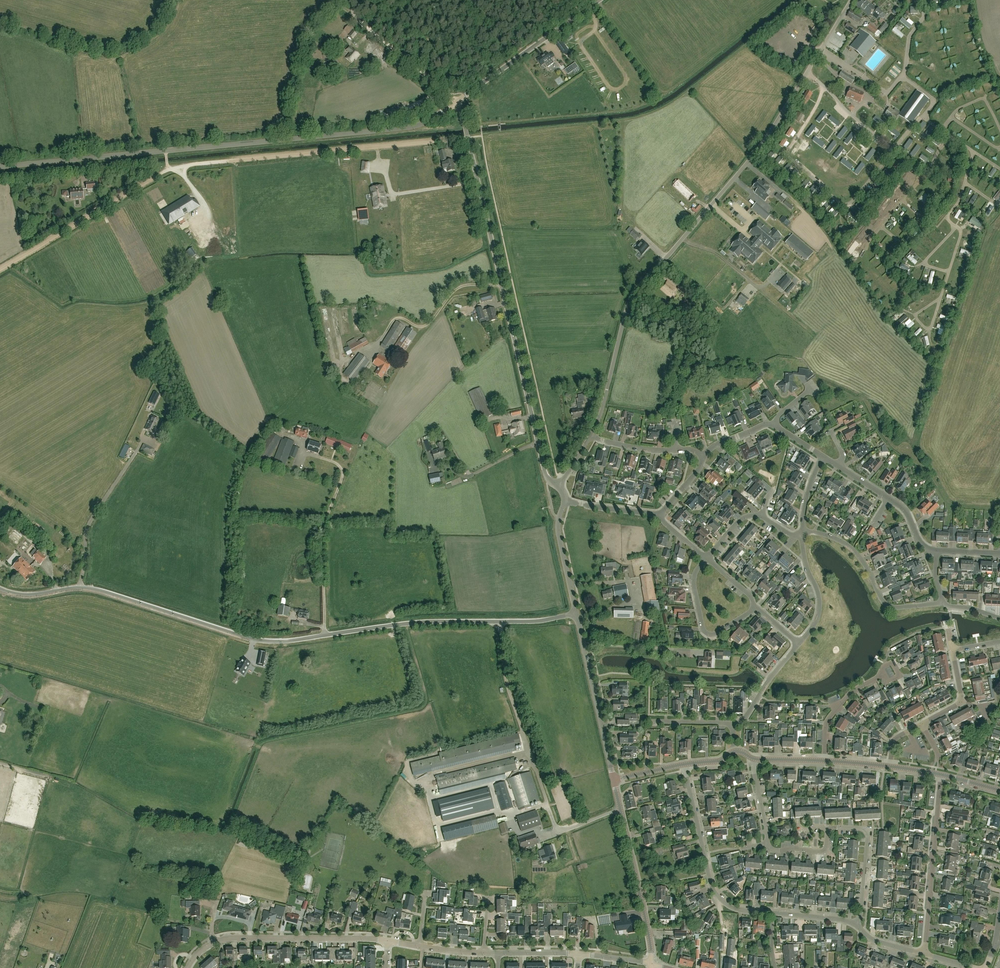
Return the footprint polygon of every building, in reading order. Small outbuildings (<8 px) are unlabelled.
[(866,0),(861,0),(856,6),(866,14),(868,11),(871,8),(870,7),(872,5),(866,0)] [(874,12),(879,16),(881,18),(883,18),(885,16),(884,14),(882,12),(878,8),(877,9),(872,5),(870,7),(871,8),(868,11),(866,14),(869,17),(873,11),(875,12),(874,12)] [(859,24),(863,17),(851,10),(847,17),(859,24)] [(902,17),(900,19),(909,27),(911,24),(902,17)] [(857,30),(848,24),(845,29),(854,35),(857,30)] [(870,24),(867,28),(875,34),(878,37),(881,33),(878,30),(870,24)] [(902,37),(904,34),(895,26),(892,29),(902,37)] [(863,57),(875,42),(863,31),(850,47),(863,57)] [(356,58),(359,54),(354,49),(353,50),(349,46),(346,50),(350,53),(347,58),(352,62),(356,57),(356,58)] [(570,53),(565,46),(560,49),(563,54),(565,53),(566,55),(570,53)] [(549,55),(547,53),(537,60),(541,65),(544,63),(547,68),(554,63),(551,59),(554,56),(552,53),(549,55)] [(576,63),(565,70),(568,75),(579,67),(576,63)] [(559,67),(561,72),(567,69),(564,64),(559,67)] [(852,84),(854,79),(842,71),(839,76),(849,83),(850,82),(852,84)] [(860,103),(864,93),(850,87),(846,97),(860,103)] [(807,102),(812,94),(807,91),(800,103),(804,105),(807,101),(807,102)] [(917,91),(899,116),(911,124),(929,100),(917,91)] [(823,112),(816,120),(819,123),(826,114),(823,112)] [(794,119),(799,122),(803,115),(797,113),(794,119)] [(831,117),(829,120),(837,127),(840,124),(831,117)] [(876,117),(874,120),(882,126),(885,123),(876,117)] [(922,122),(916,131),(919,133),(925,125),(922,122)] [(812,126),(805,134),(808,137),(815,128),(812,126)] [(844,128),(837,136),(840,139),(847,130),(844,128)] [(891,128),(888,131),(897,137),(899,134),(891,128)] [(930,128),(923,137),(926,139),(933,130),(930,128)] [(851,133),(844,142),(847,144),(854,136),(851,133)] [(815,138),(813,141),(822,148),(824,145),(815,138)] [(858,138),(856,141),(865,148),(867,145),(858,138)] [(909,140),(902,149),(905,151),(912,142),(909,140)] [(833,142),(827,150),(830,153),(836,144),(833,142)] [(917,146),(910,155),(913,157),(920,148),(917,146)] [(841,147),(834,156),(837,158),(844,150),(841,147)] [(872,149),(866,158),(869,160),(875,152),(872,149)] [(923,155),(920,158),(926,163),(929,160),(923,155)] [(779,157),(772,165),(775,168),(782,159),(779,157)] [(448,172),(455,170),(453,160),(445,162),(442,163),(444,170),(447,169),(448,172)] [(843,160),(841,163),(849,169),(852,166),(843,160)] [(369,173),(371,163),(362,162),(361,172),(369,173)] [(788,164),(781,172),(784,175),(791,166),(788,164)] [(861,164),(855,172),(858,175),(864,166),(861,164)] [(918,177),(908,169),(905,172),(915,180),(918,177)] [(795,170),(788,179),(791,181),(798,173),(795,170)] [(885,170),(883,173),(891,180),(894,177),(885,170)] [(689,202),(695,196),(679,180),(673,186),(689,202)] [(769,189),(768,187),(769,185),(764,181),(762,183),(759,180),(753,187),(757,190),(755,193),(765,201),(768,197),(765,194),(769,189)] [(806,180),(799,188),(802,191),(809,182),(806,180)] [(909,188),(899,180),(896,184),(906,192),(909,188)] [(876,181),(873,184),(882,191),(884,188),(876,181)] [(382,186),(371,189),(375,207),(386,205),(382,186)] [(813,186),(807,194),(810,197),(816,188),(813,186)] [(63,192),(63,196),(66,195),(66,197),(71,196),(71,199),(75,199),(76,199),(78,199),(79,198),(83,198),(82,190),(70,191),(63,192)] [(867,192),(864,195),(873,202),(875,199),(867,192)] [(924,204),(929,198),(924,193),(918,199),(924,204)] [(782,202),(785,200),(778,194),(775,197),(782,202)] [(823,195),(816,203),(819,206),(826,197),(823,195)] [(168,224),(195,208),(188,197),(161,213),(168,224)] [(895,207),(885,199),(882,202),(892,210),(895,207)] [(757,201),(751,207),(765,219),(771,214),(757,201)] [(794,207),(786,201),(783,203),(791,210),(794,207)] [(827,202),(820,211),(823,213),(830,205),(827,202)] [(858,203),(855,206),(864,213),(866,210),(858,203)] [(367,209),(358,210),(359,216),(359,220),(368,218),(367,209)] [(835,209),(828,218),(831,220),(838,212),(835,209)] [(960,209),(955,217),(958,219),(963,211),(960,209)] [(850,212),(847,215),(856,222),(858,219),(850,212)] [(882,223),(872,215),(869,219),(879,227),(882,223)] [(980,220),(973,216),(970,221),(977,225),(980,220)] [(780,236),(774,230),(772,233),(759,222),(750,233),(755,237),(750,243),(741,235),(732,246),(734,247),(731,251),(737,257),(741,253),(753,264),(762,253),(757,249),(762,243),(771,251),(780,240),(778,238),(780,236)] [(630,227),(626,231),(630,234),(637,241),(640,238),(641,237),(642,236),(641,234),(640,235),(635,232),(634,230),(633,230),(630,227)] [(872,236),(862,228),(859,231),(869,239),(872,236)] [(936,241),(938,238),(930,231),(928,234),(936,241)] [(791,245),(795,249),(801,242),(796,239),(794,242),(791,245)] [(642,241),(636,248),(640,252),(642,254),(645,252),(649,247),(643,242),(643,241),(642,241)] [(805,246),(801,242),(795,249),(799,253),(805,246)] [(799,253),(803,256),(809,249),(805,246),(799,253)] [(861,254),(851,246),(848,249),(858,257),(861,254)] [(923,256),(925,254),(917,246),(915,249),(923,256)] [(196,254),(191,248),(186,251),(191,258),(196,254)] [(807,260),(813,253),(809,249),(803,256),(807,260)] [(916,265),(918,262),(910,254),(907,257),(916,265)] [(775,260),(764,269),(769,275),(780,266),(775,260)] [(785,276),(777,285),(782,290),(790,280),(785,276)] [(670,297),(677,289),(667,281),(661,289),(670,297)] [(794,282),(786,292),(789,294),(797,285),(794,282)] [(682,285),(681,287),(681,289),(688,295),(690,295),(691,293),(691,291),(684,285),(682,285)] [(482,303),(492,300),(491,293),(480,296),(482,303)] [(742,293),(739,297),(746,303),(749,299),(742,293)] [(919,299),(912,304),(914,308),(922,303),(919,299)] [(489,322),(498,319),(495,308),(485,310),(486,311),(483,312),(482,307),(476,309),(479,320),(485,319),(485,318),(487,317),(489,322)] [(912,319),(906,328),(909,330),(915,322),(912,319)] [(391,348),(404,326),(396,321),(380,346),(389,352),(391,348)] [(410,342),(416,333),(407,327),(394,347),(399,351),(407,339),(410,342)] [(349,347),(357,342),(355,338),(347,343),(349,347)] [(364,346),(369,344),(365,338),(360,340),(364,346)] [(354,382),(370,362),(359,353),(343,374),(354,382)] [(386,372),(392,362),(379,354),(373,364),(379,367),(375,374),(382,378),(386,371),(386,372)] [(788,389),(791,393),(797,388),(792,382),(793,375),(789,374),(785,374),(784,382),(782,384),(780,384),(779,385),(778,387),(780,388),(781,389),(784,393),(788,389)] [(757,381),(750,386),(754,390),(760,385),(757,381)] [(481,420),(492,415),(480,387),(469,392),(481,420)] [(765,399),(762,401),(768,410),(775,406),(772,402),(775,400),(769,391),(763,395),(765,399)] [(154,406),(159,395),(154,392),(149,403),(154,406)] [(582,406),(584,405),(583,401),(577,402),(578,409),(572,410),(573,418),(584,416),(583,409),(582,409),(582,406)] [(807,401),(801,405),(803,408),(800,410),(807,420),(812,416),(810,413),(812,412),(811,411),(814,409),(810,404),(809,405),(807,401)] [(754,405),(756,408),(747,412),(750,420),(760,415),(758,410),(761,408),(758,403),(754,405)] [(735,416),(731,417),(735,426),(741,424),(740,422),(743,421),(739,411),(734,413),(735,416)] [(794,416),(792,412),(786,416),(792,424),(796,421),(798,424),(797,425),(800,429),(806,424),(804,420),(803,421),(798,413),(794,416)] [(839,425),(843,422),(845,425),(854,420),(852,416),(847,418),(845,413),(835,417),(839,425)] [(154,433),(160,420),(151,416),(145,429),(154,433)] [(815,425),(818,423),(815,420),(806,426),(809,429),(805,432),(807,435),(808,434),(810,437),(812,436),(814,436),(814,434),(816,433),(816,434),(820,431),(815,425)] [(514,436),(524,433),(522,421),(512,424),(513,428),(509,428),(510,433),(514,432),(514,436)] [(708,426),(711,434),(721,431),(720,428),(720,427),(719,423),(711,425),(710,422),(709,421),(706,422),(705,424),(706,427),(708,426)] [(618,423),(611,422),(609,431),(615,433),(616,431),(620,432),(622,426),(617,424),(618,423)] [(854,422),(848,426),(849,429),(843,432),(847,440),(857,435),(853,427),(856,426),(854,422)] [(500,423),(493,424),(496,437),(503,436),(500,423)] [(637,428),(629,426),(627,436),(635,438),(637,428)] [(658,436),(659,432),(663,433),(663,432),(664,427),(657,426),(656,430),(654,430),(654,427),(649,427),(649,430),(648,430),(648,434),(648,439),(653,439),(653,438),(658,438),(658,436)] [(688,434),(689,433),(690,439),(701,436),(701,434),(704,434),(702,428),(693,430),(693,428),(687,429),(688,434)] [(297,429),(295,436),(306,438),(308,432),(302,430),(297,429)] [(265,464),(281,438),(271,432),(254,458),(265,464)] [(428,439),(428,440),(424,441),(428,452),(432,451),(429,442),(433,441),(432,438),(431,435),(427,436),(428,439)] [(349,453),(352,445),(329,436),(325,443),(349,453)] [(767,436),(757,440),(760,448),(771,443),(767,436)] [(284,470),(285,468),(289,456),(293,446),(295,442),(285,438),(284,439),(282,438),(272,465),(284,470)] [(318,454),(321,445),(310,442),(307,451),(318,454)] [(435,460),(446,456),(443,447),(443,448),(441,442),(438,444),(440,449),(432,451),(435,460)] [(861,453),(863,456),(871,450),(866,444),(863,447),(861,443),(851,449),(855,454),(858,452),(861,453)] [(125,444),(119,456),(124,459),(130,447),(125,444)] [(145,445),(142,451),(150,455),(153,449),(145,445)] [(741,448),(746,460),(758,454),(756,448),(749,451),(747,445),(741,448)] [(293,446),(289,456),(295,458),(299,448),(293,446)] [(790,459),(793,461),(800,451),(797,450),(790,459)] [(605,453),(599,451),(596,461),(600,462),(599,466),(605,467),(608,459),(604,458),(605,453)] [(810,460),(804,457),(806,454),(801,451),(799,454),(799,453),(796,458),(803,462),(807,465),(810,460)] [(619,457),(612,455),(610,463),(614,465),(613,468),(619,469),(621,461),(618,460),(619,457)] [(635,462),(636,456),(633,456),(632,457),(628,456),(627,460),(626,459),(624,466),(634,469),(636,462),(635,462)] [(727,462),(722,458),(717,464),(720,467),(719,468),(724,472),(728,469),(730,469),(736,462),(738,464),(735,467),(736,469),(737,471),(741,466),(742,466),(731,457),(727,462)] [(789,464),(794,468),(796,465),(804,469),(807,465),(803,462),(796,458),(793,463),(791,462),(789,464)] [(649,464),(649,461),(642,459),(640,469),(645,470),(644,473),(649,475),(651,468),(652,465),(649,464)] [(659,460),(658,460),(656,467),(653,466),(652,472),(657,473),(658,470),(663,471),(666,462),(665,462),(665,461),(659,459),(659,460)] [(879,469),(883,464),(878,460),(875,463),(872,459),(868,464),(866,463),(862,467),(870,473),(876,466),(879,469)] [(671,461),(670,466),(668,472),(674,474),(675,470),(680,471),(682,462),(675,460),(674,462),(671,461)] [(893,470),(890,474),(886,471),(880,480),(887,484),(890,478),(894,480),(898,473),(893,470)] [(713,474),(710,472),(705,478),(713,484),(716,480),(719,483),(723,479),(715,472),(713,474)] [(795,472),(792,477),(800,482),(803,477),(795,472)] [(908,485),(908,483),(909,482),(905,480),(907,476),(902,473),(896,482),(899,484),(897,488),(903,492),(906,486),(907,486),(908,485)] [(434,483),(441,482),(439,474),(429,477),(431,484),(434,484),(434,483)] [(797,487),(800,482),(792,477),(790,482),(787,480),(785,483),(789,485),(790,486),(792,484),(797,487)] [(759,495),(763,490),(759,486),(761,483),(755,478),(752,481),(754,482),(750,487),(759,495)] [(828,488),(831,490),(836,482),(831,478),(828,483),(825,482),(821,488),(826,491),(828,488)] [(587,482),(584,494),(592,496),(593,492),(601,494),(603,485),(595,483),(594,484),(587,482)] [(833,499),(836,500),(836,499),(837,499),(841,492),(839,490),(842,485),(836,482),(831,490),(836,494),(833,499)] [(712,491),(704,483),(699,489),(702,491),(700,494),(704,497),(709,501),(713,497),(709,494),(712,491)] [(650,502),(652,492),(649,491),(650,486),(644,484),(642,493),(645,494),(643,500),(650,502)] [(634,496),(636,489),(621,485),(620,486),(618,485),(616,492),(619,492),(618,496),(625,498),(626,495),(628,495),(634,496)] [(795,489),(790,486),(789,485),(787,488),(790,490),(787,495),(795,500),(798,495),(793,492),(795,489)] [(750,487),(747,490),(743,495),(748,499),(750,496),(755,500),(759,495),(750,487)] [(841,492),(837,499),(840,501),(843,502),(845,498),(849,500),(851,497),(854,492),(848,489),(846,491),(845,493),(844,494),(841,492)] [(729,494),(725,491),(720,497),(723,501),(729,494)] [(746,505),(748,502),(737,491),(733,496),(737,500),(733,504),(741,511),(746,505)] [(780,501),(785,504),(787,501),(792,505),(795,500),(787,495),(786,494),(784,497),(784,498),(785,498),(784,500),(782,498),(780,501)] [(698,500),(693,496),(686,504),(692,510),(698,504),(702,508),(707,502),(700,497),(698,500)] [(939,497),(936,500),(940,506),(944,503),(939,497)] [(858,504),(854,502),(851,507),(857,511),(859,509),(861,510),(867,501),(862,498),(858,504)] [(872,504),(867,501),(861,510),(864,512),(862,515),(868,518),(868,517),(871,513),(868,511),(872,504)] [(926,512),(929,515),(938,506),(934,502),(931,505),(927,501),(918,509),(923,514),(926,512)] [(730,518),(734,514),(728,509),(730,507),(726,503),(722,507),(725,510),(723,512),(730,518)] [(795,511),(786,505),(781,513),(784,515),(784,514),(793,520),(794,518),(794,517),(795,514),(793,513),(795,511)] [(825,510),(823,509),(819,506),(814,515),(820,519),(824,513),(826,515),(830,510),(827,508),(825,510)] [(685,514),(681,510),(677,514),(684,521),(688,517),(690,518),(693,515),(688,511),(685,514)] [(718,512),(714,516),(719,520),(721,518),(726,523),(730,518),(723,512),(721,515),(718,512)] [(781,523),(783,521),(789,525),(790,522),(791,522),(793,520),(784,514),(784,515),(781,513),(776,520),(781,523)] [(678,523),(675,526),(680,530),(683,527),(680,525),(684,521),(677,514),(673,519),(678,523)] [(835,518),(835,519),(832,517),(827,524),(836,529),(838,526),(839,525),(841,527),(845,522),(840,519),(839,520),(836,518),(835,518)] [(845,531),(846,531),(844,534),(850,538),(855,530),(851,527),(853,523),(848,520),(844,526),(847,528),(845,531)] [(708,522),(704,527),(710,531),(712,528),(716,532),(721,527),(713,521),(711,524),(708,522)] [(872,534),(875,528),(871,525),(867,531),(872,534)] [(754,535),(758,531),(752,526),(749,530),(754,535)] [(957,543),(963,543),(963,530),(957,530),(957,526),(954,526),(954,528),(953,528),(953,536),(958,536),(957,543)] [(699,536),(695,540),(699,543),(699,542),(704,546),(709,541),(706,538),(709,534),(702,527),(696,533),(699,536)] [(892,534),(893,537),(902,534),(900,528),(892,531),(891,528),(885,530),(887,535),(890,534),(890,535),(892,534)] [(953,537),(953,536),(953,528),(950,528),(949,530),(943,530),(943,533),(943,542),(949,542),(949,537),(953,537)] [(973,537),(973,531),(974,529),(970,528),(970,531),(963,530),(963,543),(968,543),(968,541),(973,542),(973,539),(973,537)] [(937,542),(943,542),(943,533),(937,532),(936,532),(936,529),(932,529),(932,536),(937,536),(937,542)] [(14,530),(9,537),(16,543),(22,536),(14,530)] [(751,539),(754,535),(749,530),(745,534),(751,539)] [(977,544),(983,544),(983,535),(983,532),(973,531),(973,537),(977,538),(977,544)] [(983,535),(983,544),(988,544),(989,538),(993,538),(993,532),(984,531),(983,532),(983,535)] [(657,545),(666,547),(668,536),(660,534),(657,545)] [(748,542),(751,539),(745,534),(742,537),(748,542)] [(893,537),(895,541),(892,542),(894,547),(897,546),(900,545),(899,542),(905,540),(902,534),(893,537)] [(742,537),(739,541),(744,546),(748,542),(742,537)] [(877,545),(875,540),(865,544),(868,550),(869,550),(870,554),(885,548),(883,543),(877,545)] [(765,552),(767,555),(775,546),(771,542),(767,547),(764,545),(760,550),(764,553),(765,552)] [(904,547),(903,544),(900,545),(897,546),(898,550),(901,548),(903,554),(912,550),(909,545),(904,547)] [(676,545),(673,560),(677,561),(677,559),(683,560),(685,550),(680,549),(680,546),(676,545)] [(739,555),(742,551),(736,546),(733,550),(739,555)] [(767,555),(770,557),(770,558),(771,559),(770,560),(773,562),(777,557),(774,555),(779,549),(775,546),(767,555)] [(33,556),(32,558),(40,564),(46,557),(39,550),(38,551),(33,556)] [(736,558),(739,555),(733,550),(730,553),(736,558)] [(885,560),(883,556),(887,555),(885,550),(877,553),(878,556),(872,558),(874,564),(885,560)] [(903,554),(905,559),(902,561),(904,564),(910,561),(908,558),(914,556),(912,550),(903,554)] [(730,553),(726,557),(732,562),(733,561),(735,562),(737,560),(736,558),(730,553)] [(773,562),(774,562),(776,565),(777,564),(781,567),(789,559),(784,555),(780,560),(777,557),(773,562)] [(729,566),(732,562),(726,557),(723,561),(729,566)] [(27,580),(35,571),(21,558),(12,567),(27,580)] [(785,572),(788,574),(792,569),(789,567),(793,562),(789,559),(781,567),(786,571),(785,572)] [(877,569),(882,567),(884,571),(893,567),(892,563),(890,564),(887,559),(885,560),(874,564),(877,569)] [(922,567),(920,561),(917,562),(916,560),(907,563),(909,569),(911,568),(913,571),(922,567)] [(949,560),(948,573),(958,573),(958,571),(958,568),(954,568),(955,561),(949,560)] [(967,571),(968,561),(962,561),(961,570),(962,571),(958,571),(958,573),(957,580),(961,580),(962,573),(967,574),(968,571),(967,571)] [(977,577),(977,571),(977,568),(974,568),(974,562),(968,561),(967,571),(968,571),(971,571),(971,574),(973,574),(973,577),(977,577)] [(987,562),(987,572),(997,572),(997,568),(993,568),(993,563),(993,562),(987,561),(987,562)] [(742,574),(747,578),(753,571),(750,569),(753,566),(749,562),(744,567),(744,568),(746,569),(744,573),(742,574)] [(977,571),(987,572),(987,562),(981,562),(981,567),(977,567),(977,568),(977,571)] [(602,576),(613,575),(612,568),(616,568),(616,563),(606,564),(606,568),(601,569),(602,576)] [(883,582),(892,578),(891,576),(893,575),(892,572),(895,571),(893,567),(884,571),(885,574),(880,576),(883,582)] [(921,578),(919,574),(924,573),(922,567),(913,571),(915,576),(912,577),(913,580),(921,578)] [(759,580),(763,575),(755,569),(753,572),(753,571),(747,578),(752,582),(753,582),(756,584),(759,580)] [(672,583),(682,584),(683,576),(679,576),(679,572),(669,572),(668,576),(668,579),(672,579),(672,583)] [(789,573),(783,582),(786,584),(788,585),(790,583),(793,585),(799,578),(794,574),(792,576),(789,573)] [(645,603),(646,603),(647,614),(659,613),(658,601),(656,601),(651,574),(640,576),(643,587),(642,587),(645,603)] [(758,587),(762,591),(769,583),(767,581),(768,579),(763,575),(759,580),(762,582),(758,587)] [(895,588),(900,586),(901,586),(899,582),(897,583),(894,577),(892,578),(883,582),(885,588),(894,584),(895,588)] [(799,578),(793,585),(795,587),(793,590),(795,591),(795,592),(797,594),(801,589),(799,587),(804,582),(799,578)] [(923,582),(922,579),(913,582),(916,588),(919,587),(921,591),(930,587),(927,580),(923,582)] [(773,591),(777,587),(773,583),(771,585),(769,583),(762,591),(766,594),(771,590),(773,591)] [(614,590),(610,590),(607,591),(607,592),(602,593),(604,599),(612,598),(611,596),(615,595),(615,599),(628,596),(626,584),(613,587),(614,590)] [(685,593),(683,592),(684,589),(679,589),(670,588),(669,595),(676,595),(676,601),(685,602),(685,593)] [(891,594),(894,601),(902,598),(899,590),(891,594)] [(999,595),(999,590),(995,590),(994,595),(992,595),(986,594),(986,605),(992,606),(998,606),(999,606),(999,595)] [(777,597),(774,594),(770,599),(774,603),(772,605),(773,606),(772,608),(774,609),(776,609),(777,610),(778,607),(779,608),(785,602),(778,596),(777,597)] [(802,602),(800,605),(807,612),(812,607),(804,600),(806,598),(802,594),(798,599),(802,602)] [(289,617),(290,608),(279,606),(278,616),(289,617)] [(685,612),(685,608),(675,607),(674,614),(679,614),(678,619),(689,619),(689,612),(685,612)] [(633,618),(633,608),(626,608),(626,610),(614,610),(614,609),(614,618),(614,617),(633,618)] [(302,610),(299,609),(295,609),(295,612),(299,612),(298,617),(308,619),(309,612),(302,611),(302,610)] [(799,624),(803,619),(798,615),(800,613),(796,609),(792,613),(795,615),(792,618),(799,624)] [(756,618),(749,626),(755,631),(762,623),(765,625),(767,622),(762,618),(759,620),(756,618)] [(799,624),(792,618),(788,623),(795,629),(799,624)] [(640,641),(641,641),(648,642),(649,631),(648,631),(649,622),(643,622),(642,630),(641,630),(640,641)] [(691,631),(691,628),(680,627),(679,632),(682,632),(682,638),(693,638),(693,631),(691,631)] [(731,638),(738,644),(742,639),(744,641),(749,636),(739,628),(735,633),(734,633),(733,633),(733,634),(733,635),(731,638)] [(785,642),(776,634),(773,639),(768,635),(765,640),(771,645),(773,643),(780,648),(785,642)] [(910,643),(909,640),(901,644),(902,647),(896,650),(897,651),(896,651),(896,652),(897,656),(898,656),(899,655),(900,656),(901,655),(908,652),(907,651),(909,651),(908,648),(909,647),(907,644),(910,643)] [(324,656),(327,645),(318,643),(316,654),(324,656)] [(773,654),(770,652),(765,648),(761,652),(764,655),(761,658),(769,664),(773,659),(771,657),(773,654)] [(911,656),(912,659),(917,656),(918,656),(917,653),(912,656),(909,651),(907,651),(908,652),(901,655),(904,660),(911,656)] [(711,659),(712,653),(705,652),(705,658),(699,658),(698,667),(711,668),(712,659),(711,659)] [(946,655),(942,656),(942,654),(938,655),(938,657),(939,663),(947,662),(946,655)] [(917,656),(912,659),(914,662),(908,665),(911,670),(919,666),(918,663),(920,662),(917,656)] [(759,661),(756,658),(752,663),(757,667),(760,665),(765,669),(769,664),(761,658),(759,661)] [(244,676),(251,664),(243,659),(241,663),(240,663),(238,667),(236,671),(244,676)] [(940,669),(948,667),(947,662),(939,663),(939,666),(936,667),(936,670),(940,669)] [(918,677),(917,678),(917,677),(916,677),(913,679),(912,679),(913,680),(912,681),(915,687),(915,688),(916,689),(922,685),(918,677)] [(908,689),(906,690),(910,698),(912,697),(911,695),(912,694),(910,691),(915,688),(915,687),(912,681),(911,679),(905,683),(908,689)] [(627,690),(627,684),(619,684),(619,688),(617,688),(617,686),(613,685),(612,685),(612,696),(612,693),(616,693),(616,695),(622,695),(622,696),(622,690),(627,690)] [(893,698),(898,695),(899,695),(895,688),(894,687),(893,687),(892,686),(889,688),(888,689),(889,690),(888,690),(889,692),(886,693),(888,697),(888,698),(891,703),(891,702),(893,701),(894,701),(893,698)] [(900,686),(895,688),(899,695),(898,695),(899,696),(904,694),(907,699),(910,698),(906,690),(903,691),(900,686)] [(876,689),(870,692),(875,701),(880,698),(882,701),(886,699),(883,693),(879,695),(876,689)] [(688,704),(689,704),(689,710),(696,710),(696,703),(699,703),(699,691),(694,691),(693,700),(689,700),(688,700),(687,701),(687,703),(688,704)] [(745,702),(745,693),(745,692),(741,691),(741,698),(738,698),(738,700),(735,700),(734,713),(742,713),(742,701),(745,702)] [(944,701),(950,698),(946,691),(940,694),(944,701)] [(875,701),(870,692),(869,692),(864,695),(863,696),(864,698),(866,698),(867,701),(863,703),(868,708),(873,706),(872,704),(873,703),(872,702),(875,701)] [(935,696),(939,704),(944,701),(940,694),(938,695),(936,692),(934,694),(935,696)] [(684,703),(684,694),(680,693),(680,698),(677,698),(677,701),(673,701),(673,711),(680,711),(680,702),(684,703)] [(713,700),(710,700),(710,697),(701,696),(701,705),(704,705),(704,710),(711,710),(712,704),(713,700)] [(935,696),(930,699),(934,707),(939,704),(935,696)] [(662,711),(662,710),(663,710),(663,708),(665,708),(665,709),(667,710),(667,708),(668,697),(662,697),(662,701),(657,701),(657,710),(658,710),(658,711),(662,711)] [(628,704),(628,698),(620,698),(620,702),(618,702),(618,701),(613,701),(613,710),(620,710),(620,709),(623,709),(623,704),(628,704)] [(719,699),(716,699),(716,706),(719,706),(719,712),(726,712),(726,703),(719,702),(719,699)] [(934,707),(930,699),(924,702),(928,710),(934,707)] [(855,702),(851,706),(861,715),(864,712),(863,712),(864,710),(866,712),(868,709),(868,708),(863,703),(860,707),(855,702)] [(915,702),(913,703),(919,714),(924,711),(919,703),(917,705),(915,702)] [(914,716),(919,714),(913,703),(911,704),(913,707),(910,709),(914,716)] [(806,711),(806,715),(816,715),(816,714),(817,714),(818,708),(810,708),(810,705),(802,704),(802,711),(806,711)] [(764,707),(764,714),(774,714),(774,711),(777,711),(777,708),(781,708),(781,705),(773,705),(773,708),(764,707)] [(853,716),(850,719),(854,722),(857,724),(860,720),(860,719),(859,718),(861,715),(851,706),(847,711),(853,716)] [(909,719),(914,716),(910,709),(907,710),(905,707),(903,708),(909,719)] [(903,708),(901,709),(903,712),(900,714),(904,722),(909,719),(903,708)] [(971,718),(974,716),(969,708),(965,711),(971,722),(972,725),(974,728),(976,727),(973,721),(971,718)] [(969,723),(971,722),(965,711),(960,713),(964,721),(967,720),(969,723)] [(888,715),(889,718),(883,725),(890,731),(894,726),(891,724),(893,722),(896,721),(892,713),(888,715)] [(960,713),(955,716),(961,727),(963,726),(961,723),(964,721),(960,713)] [(764,720),(772,720),(771,724),(779,724),(779,721),(774,721),(774,720),(774,714),(764,714),(764,720)] [(636,722),(636,715),(625,715),(625,719),(623,719),(623,721),(617,721),(617,726),(630,726),(630,721),(636,722)] [(815,721),(816,715),(806,715),(806,717),(804,717),(804,721),(802,721),(802,724),(809,725),(809,721),(815,721)] [(947,728),(952,725),(948,716),(943,718),(947,728)] [(959,728),(961,727),(955,716),(950,719),(953,723),(955,727),(957,725),(959,728)] [(841,718),(838,723),(846,728),(846,727),(848,729),(850,725),(850,724),(841,718)] [(932,729),(934,733),(946,727),(944,725),(942,720),(936,723),(938,725),(932,729)] [(846,728),(838,723),(835,728),(843,732),(846,728)] [(890,731),(883,725),(879,729),(886,735),(890,731)] [(946,727),(934,733),(937,738),(943,735),(945,737),(950,735),(947,730),(946,727)] [(879,736),(880,733),(871,728),(870,730),(879,736)] [(871,749),(882,750),(883,744),(879,744),(879,741),(876,741),(876,738),(880,741),(881,738),(879,736),(870,730),(870,731),(869,739),(871,741),(870,749),(871,749)] [(720,746),(721,737),(720,737),(721,731),(716,731),(716,737),(713,736),(713,746),(720,746)] [(756,745),(756,736),(753,735),(753,731),(746,731),(746,738),(749,739),(749,745),(756,745)] [(775,731),(775,735),(774,735),(774,738),(769,738),(768,747),(774,747),(774,741),(777,741),(777,737),(778,737),(778,731),(775,731)] [(636,737),(636,732),(629,732),(629,735),(620,735),(620,743),(633,744),(633,737),(636,737)] [(412,764),(415,776),(516,751),(515,747),(521,745),(518,734),(515,735),(515,733),(512,734),(513,735),(439,753),(440,757),(412,764)] [(763,747),(768,747),(769,738),(769,735),(760,735),(760,741),(763,741),(763,747)] [(940,743),(942,748),(950,744),(949,741),(952,739),(950,735),(945,737),(946,740),(940,743)] [(660,742),(660,748),(664,748),(664,755),(672,755),(672,742),(665,742),(665,738),(660,738),(660,742)] [(708,745),(708,739),(703,738),(703,742),(698,742),(698,752),(705,752),(705,745),(708,745)] [(686,743),(680,743),(680,753),(683,753),(682,754),(687,754),(687,751),(691,751),(691,740),(686,740),(686,743)] [(656,757),(656,746),(653,746),(653,742),(645,742),(645,752),(649,752),(649,756),(656,757)] [(950,744),(942,748),(945,753),(951,750),(953,753),(958,750),(955,745),(952,747),(950,744)] [(637,754),(637,747),(628,747),(628,750),(622,750),(622,758),(633,758),(633,754),(637,754)] [(962,767),(964,761),(965,755),(962,754),(961,757),(955,755),(952,765),(959,767),(959,766),(962,767)] [(439,789),(517,770),(514,758),(436,777),(439,789)] [(985,774),(991,775),(993,766),(989,765),(990,761),(985,760),(983,766),(987,767),(985,774)] [(997,777),(998,770),(999,771),(999,764),(998,763),(998,765),(994,764),(993,766),(991,775),(991,776),(991,777),(995,778),(996,777),(997,777)] [(734,786),(738,785),(745,783),(744,776),(735,778),(733,771),(727,772),(729,780),(732,779),(734,786)] [(509,779),(519,811),(531,807),(530,805),(540,802),(530,772),(509,779)] [(779,784),(779,786),(782,786),(782,784),(783,784),(783,772),(779,772),(770,772),(770,780),(779,780),(779,784)] [(802,781),(808,782),(809,773),(803,772),(802,777),(799,776),(798,783),(798,784),(801,784),(802,781)] [(816,773),(809,773),(808,782),(812,782),(812,785),(818,786),(818,785),(819,778),(815,778),(816,773)] [(825,782),(829,783),(829,773),(823,773),(823,778),(819,777),(819,778),(818,785),(825,785),(825,782)] [(836,774),(829,773),(829,783),(832,783),(832,786),(838,786),(839,779),(835,779),(836,774)] [(703,786),(711,785),(711,782),(715,782),(715,775),(705,776),(705,779),(702,780),(703,786)] [(889,792),(899,793),(900,786),(897,786),(897,781),(890,781),(889,792)] [(505,782),(494,785),(496,792),(497,792),(498,796),(497,796),(502,811),(513,808),(505,782)] [(674,791),(676,791),(674,782),(666,783),(668,791),(666,791),(668,797),(675,795),(674,791)] [(899,793),(899,799),(898,802),(902,802),(903,794),(905,795),(906,792),(909,792),(910,784),(903,784),(902,793),(899,793)] [(641,792),(642,791),(642,789),(640,790),(639,785),(633,787),(636,798),(642,797),(641,792)] [(713,788),(711,788),(711,785),(703,786),(703,792),(706,792),(707,795),(714,794),(714,789),(713,788)] [(490,787),(438,800),(443,822),(495,809),(490,787)] [(918,801),(919,795),(922,795),(923,787),(916,787),(916,790),(913,790),(912,800),(918,801)] [(744,795),(748,794),(746,788),(736,790),(738,800),(745,798),(744,795)] [(953,801),(960,802),(961,794),(951,792),(950,799),(952,799),(953,801)] [(624,797),(625,802),(627,809),(636,807),(634,800),(633,794),(630,795),(629,794),(626,795),(627,796),(624,797)] [(961,794),(960,802),(959,803),(965,804),(967,803),(969,804),(971,797),(961,795),(961,794)] [(707,800),(707,806),(717,806),(717,803),(716,802),(715,802),(715,800),(718,799),(717,796),(710,797),(710,800),(707,800)] [(672,812),(681,810),(679,802),(678,802),(678,798),(666,801),(667,808),(671,807),(672,812)] [(743,803),(742,800),(736,801),(738,810),(739,810),(740,811),(741,810),(742,809),(743,809),(743,810),(751,808),(751,807),(751,805),(750,805),(749,801),(743,803)] [(999,812),(999,805),(992,803),(991,808),(986,807),(985,812),(991,813),(992,811),(999,813),(999,812)] [(647,821),(652,820),(652,822),(657,820),(655,811),(650,812),(649,806),(642,808),(642,811),(643,811),(645,819),(647,819),(647,821)] [(707,806),(708,809),(707,809),(707,812),(708,812),(708,813),(711,813),(712,816),(721,815),(720,809),(716,809),(716,806),(717,806),(707,806)] [(953,814),(949,813),(947,823),(959,825),(960,819),(968,821),(969,811),(969,812),(961,811),(961,808),(955,807),(954,809),(953,814)] [(540,823),(536,811),(517,817),(521,829),(540,823)] [(924,819),(925,812),(916,811),(916,813),(914,813),(914,819),(919,819),(919,818),(924,819)] [(983,816),(992,819),(990,827),(998,829),(999,821),(999,819),(995,818),(995,815),(991,813),(985,812),(983,816)] [(471,818),(474,833),(499,828),(496,813),(471,818)] [(733,815),(733,819),(740,818),(741,826),(746,825),(754,823),(753,817),(744,819),(744,817),(743,813),(734,815),(733,815)] [(719,823),(722,822),(722,816),(714,816),(714,820),(711,820),(711,827),(720,826),(719,823)] [(924,826),(920,825),(921,822),(909,820),(909,823),(915,824),(914,830),(923,832),(924,826)] [(678,837),(681,837),(682,838),(689,836),(688,832),(687,833),(685,825),(681,827),(680,823),(673,825),(674,828),(675,828),(677,834),(676,835),(676,837),(678,837)] [(792,824),(790,824),(783,824),(783,828),(776,828),(776,836),(786,836),(786,829),(794,829),(793,825),(792,825),(792,824)] [(983,830),(987,831),(986,834),(989,835),(987,841),(997,844),(999,837),(994,836),(995,831),(987,829),(983,828),(983,830)] [(722,836),(727,835),(727,829),(721,829),(721,832),(714,833),(715,841),(722,840),(722,836)] [(949,834),(948,841),(959,843),(960,836),(961,836),(961,833),(954,832),(953,835),(949,834)] [(538,844),(535,833),(518,838),(522,849),(538,844)] [(654,839),(652,840),(651,834),(644,836),(646,845),(653,844),(655,843),(654,839)] [(909,838),(908,844),(914,844),(914,845),(922,846),(923,840),(917,839),(917,836),(910,835),(909,838)] [(246,848),(248,841),(239,838),(237,844),(238,845),(246,848)] [(948,841),(948,844),(947,845),(946,847),(947,847),(947,848),(951,849),(950,852),(958,853),(959,850),(957,850),(959,843),(948,841)] [(995,859),(997,853),(992,851),(993,846),(986,844),(984,849),(987,850),(986,856),(995,859)] [(678,859),(689,857),(686,847),(684,848),(683,845),(673,847),(674,853),(677,852),(678,859)] [(921,852),(922,846),(914,845),(913,848),(908,848),(907,853),(915,854),(915,851),(921,852)] [(542,850),(538,851),(540,857),(542,856),(544,862),(556,858),(554,852),(552,853),(549,846),(541,849),(542,850)] [(726,866),(728,865),(727,862),(731,861),(730,854),(723,856),(723,859),(719,860),(721,867),(722,869),(726,868),(726,866)] [(947,856),(945,864),(956,865),(957,858),(958,859),(959,855),(951,854),(951,857),(947,856)] [(912,858),(912,864),(912,865),(921,866),(921,860),(916,859),(917,856),(908,855),(908,857),(912,858)] [(983,869),(981,875),(991,878),(993,872),(986,870),(987,864),(980,862),(979,868),(983,869)] [(906,874),(909,874),(914,875),(915,872),(920,873),(921,866),(912,865),(912,864),(908,864),(908,867),(911,868),(911,871),(906,870),(906,874)] [(955,870),(956,865),(945,864),(944,871),(948,872),(948,875),(957,876),(958,870),(955,870)] [(732,875),(736,874),(734,868),(727,870),(728,873),(722,875),(725,882),(733,879),(732,875)] [(989,884),(991,878),(981,875),(980,881),(976,880),(974,885),(981,887),(982,882),(989,884)] [(944,879),(943,886),(942,890),(950,892),(951,883),(953,884),(953,881),(955,881),(956,878),(948,876),(947,880),(944,879)] [(743,880),(742,877),(731,883),(733,887),(730,890),(735,896),(740,891),(738,888),(740,886),(737,883),(738,882),(743,880)] [(391,884),(391,880),(381,878),(381,882),(380,885),(390,888),(391,884)] [(693,891),(700,890),(698,882),(689,885),(690,890),(685,892),(686,896),(693,894),(693,891)] [(757,890),(760,891),(760,890),(761,890),(760,901),(767,902),(767,892),(764,892),(765,890),(764,890),(765,889),(762,886),(760,886),(760,884),(757,883),(757,884),(757,890)] [(918,892),(919,885),(910,884),(906,883),(907,883),(905,883),(904,886),(906,886),(906,887),(911,887),(910,891),(918,892)] [(771,891),(771,893),(767,892),(767,902),(773,902),(774,893),(775,893),(775,892),(779,892),(779,889),(779,885),(776,885),(776,890),(774,890),(771,891)] [(670,905),(673,905),(673,897),(670,897),(671,896),(665,896),(665,887),(658,887),(657,893),(656,893),(656,900),(664,900),(664,905),(670,905)] [(898,902),(899,895),(906,896),(907,890),(900,889),(901,888),(895,887),(894,901),(898,902)] [(973,895),(976,896),(975,899),(988,903),(990,895),(984,893),(985,890),(977,887),(976,890),(975,890),(973,895)] [(353,889),(350,896),(356,899),(359,892),(353,889)] [(781,903),(787,904),(788,894),(782,893),(782,889),(779,889),(779,892),(778,896),(781,897),(781,903)] [(443,904),(444,898),(447,898),(447,895),(449,895),(450,892),(440,891),(439,894),(435,894),(434,903),(443,904)] [(794,898),(797,898),(797,891),(793,891),(793,892),(791,891),(791,894),(788,894),(787,904),(793,904),(794,898)] [(799,905),(805,905),(806,895),(803,895),(803,893),(800,893),(801,891),(797,891),(797,898),(800,899),(799,905)] [(812,900),(815,900),(816,893),(810,892),(810,896),(806,895),(805,905),(811,906),(812,900)] [(836,908),(842,909),(843,899),(837,898),(838,892),(835,892),(834,902),(837,902),(836,908)] [(478,907),(478,898),(473,897),(474,894),(464,893),(464,900),(469,900),(469,906),(478,907)] [(819,893),(816,893),(815,900),(818,900),(818,906),(824,907),(825,897),(819,897),(819,893)] [(849,903),(852,903),(853,896),(853,893),(850,893),(850,896),(849,899),(843,899),(842,909),(849,909),(849,903)] [(831,901),(834,902),(834,894),(831,894),(831,898),(825,897),(824,907),(830,908),(831,901)] [(412,911),(415,897),(407,895),(403,909),(412,911)] [(693,909),(698,905),(707,900),(704,895),(698,899),(696,896),(690,900),(691,902),(695,900),(696,903),(692,906),(693,909)] [(953,895),(953,896),(946,895),(946,898),(942,897),(941,908),(948,910),(949,903),(953,904),(954,900),(955,900),(956,896),(953,895)] [(305,901),(305,898),(298,896),(297,899),(304,901),(302,908),(306,909),(308,902),(305,901)] [(497,901),(497,907),(512,907),(512,901),(515,901),(515,896),(508,896),(508,901),(497,901)] [(225,905),(223,909),(230,911),(229,916),(237,918),(237,917),(248,920),(250,911),(232,906),(233,902),(228,900),(228,901),(227,901),(227,902),(227,904),(226,906),(225,905)] [(697,918),(706,912),(704,909),(710,906),(707,900),(698,905),(702,911),(695,915),(697,918)] [(200,919),(200,916),(200,906),(195,906),(195,902),(186,902),(186,908),(191,908),(191,916),(195,916),(195,919),(196,920),(197,920),(198,920),(199,920),(200,919)] [(349,917),(354,918),(353,922),(361,924),(362,921),(363,921),(364,919),(364,918),(363,918),(364,915),(356,913),(358,904),(353,902),(349,917)] [(985,911),(986,907),(975,904),(973,910),(978,911),(977,916),(987,919),(989,912),(985,911)] [(265,916),(263,922),(269,924),(270,922),(274,924),(277,915),(284,917),(284,915),(286,908),(277,905),(276,910),(272,909),(270,913),(265,911),(263,916),(265,916)] [(286,908),(284,915),(287,916),(286,921),(297,924),(299,917),(291,914),(293,910),(291,909),(291,907),(287,906),(286,908)] [(676,915),(676,906),(670,906),(670,909),(660,909),(660,920),(671,920),(671,915),(676,915)] [(455,909),(452,908),(445,908),(445,911),(438,911),(437,920),(446,920),(446,915),(454,915),(455,909)] [(307,921),(319,924),(321,915),(314,913),(313,915),(311,914),(312,910),(307,909),(305,917),(308,918),(307,921)] [(378,913),(375,921),(382,923),(382,924),(386,925),(387,921),(390,922),(393,914),(393,915),(395,911),(395,910),(389,909),(387,916),(378,913)] [(459,909),(459,913),(464,913),(463,922),(472,923),(474,923),(474,918),(473,918),(473,914),(468,913),(469,910),(466,910),(459,909)] [(394,914),(392,919),(396,920),(395,927),(396,927),(396,928),(399,928),(400,927),(403,928),(410,929),(411,922),(405,921),(406,918),(404,917),(401,917),(402,912),(395,911),(394,914)] [(341,924),(343,917),(332,914),(332,915),(329,914),(326,923),(331,924),(332,922),(341,924)] [(711,926),(716,917),(710,914),(705,922),(708,924),(706,927),(710,929),(711,926)] [(950,921),(953,922),(958,923),(960,916),(955,915),(954,916),(948,915),(946,914),(945,918),(941,917),(940,924),(950,926),(950,921)] [(616,923),(617,931),(628,929),(629,933),(635,932),(634,928),(635,928),(634,920),(627,921),(627,919),(626,915),(620,916),(621,922),(616,923)] [(544,916),(544,920),(544,924),(537,924),(537,936),(544,936),(544,927),(547,927),(547,916),(544,916)] [(750,927),(751,920),(743,919),(742,927),(746,928),(746,927),(750,927)] [(876,931),(883,932),(883,922),(879,922),(880,919),(874,919),(873,926),(876,926),(876,931)] [(883,922),(883,932),(889,932),(889,928),(892,928),(893,920),(883,919),(883,922)] [(692,921),(681,921),(681,931),(686,931),(692,931),(692,921)] [(697,928),(698,928),(695,932),(697,933),(700,930),(705,923),(702,921),(697,928)] [(767,925),(764,925),(764,921),(758,921),(758,927),(755,927),(754,934),(757,935),(757,931),(766,932),(767,925)] [(580,930),(581,925),(581,923),(576,922),(576,924),(570,924),(569,928),(571,928),(570,936),(577,937),(578,930),(580,930)] [(593,939),(594,926),(589,926),(589,923),(583,922),(583,930),(586,930),(585,938),(593,939)] [(897,937),(903,937),(904,928),(900,928),(901,925),(895,924),(894,932),(897,932),(897,937)] [(984,933),(985,926),(972,924),(971,931),(974,931),(973,937),(974,937),(973,943),(980,944),(981,932),(984,933)] [(454,925),(454,932),(457,932),(460,933),(459,934),(459,939),(468,940),(468,941),(471,942),(471,938),(468,937),(469,931),(466,931),(464,931),(464,926),(458,926),(454,925)] [(189,936),(190,930),(184,930),(184,927),(178,926),(177,933),(179,933),(178,942),(188,943),(188,936),(189,936)] [(782,932),(782,940),(786,940),(786,939),(789,939),(789,936),(792,936),(792,926),(786,926),(786,932),(782,932)] [(798,943),(801,943),(801,932),(798,932),(798,926),(792,926),(792,936),(798,936),(798,943)] [(810,936),(811,927),(804,926),(804,932),(801,932),(801,943),(804,943),(804,936),(810,936)] [(907,929),(904,928),(903,937),(910,938),(910,933),(913,934),(914,926),(908,926),(907,929)] [(516,932),(518,932),(518,936),(525,936),(525,928),(518,928),(518,927),(516,927),(516,932)] [(817,927),(811,927),(810,936),(810,939),(817,939),(817,943),(817,946),(821,946),(821,942),(821,938),(820,938),(820,933),(817,933),(817,927)] [(447,938),(447,932),(448,930),(438,929),(438,938),(447,938)] [(831,931),(831,940),(832,940),(831,943),(837,944),(837,950),(840,950),(840,949),(840,946),(840,944),(840,943),(837,942),(837,931),(831,931)] [(955,941),(956,935),(949,934),(948,938),(940,936),(939,944),(949,946),(950,940),(955,941)] [(840,943),(840,944),(848,944),(848,942),(852,942),(852,935),(844,935),(844,937),(841,936),(840,943)] [(663,944),(665,945),(665,946),(664,946),(663,949),(664,949),(663,953),(669,955),(671,950),(672,950),(674,942),(665,939),(663,944)] [(733,957),(735,940),(728,939),(727,956),(733,957)] [(783,946),(784,952),(794,951),(793,948),(797,948),(797,944),(793,945),(783,946)] [(863,950),(864,949),(858,946),(856,951),(858,951),(856,955),(860,956),(859,959),(862,960),(861,964),(864,966),(868,957),(864,955),(866,951),(863,950)] [(262,961),(266,961),(266,952),(263,952),(262,948),(258,948),(257,947),(256,947),(255,948),(255,955),(258,955),(258,957),(262,957),(262,961)] [(364,947),(363,957),(366,957),(376,957),(376,951),(375,951),(371,951),(371,947),(364,947)] [(230,961),(234,961),(237,961),(237,955),(234,955),(234,949),(232,949),(227,948),(227,958),(230,958),(230,961)] [(251,961),(251,955),(247,955),(247,948),(240,948),(240,954),(240,955),(244,955),(244,959),(247,959),(247,961),(251,961)] [(276,963),(280,963),(280,961),(280,955),(276,955),(277,948),(268,948),(268,955),(274,955),(274,959),(276,959),(276,963)] [(301,957),(301,961),(306,961),(306,955),(305,955),(306,951),(299,951),(299,948),(295,948),(295,957),(301,957)] [(315,961),(323,961),(323,952),(318,952),(318,948),(312,948),(312,959),(315,959),(315,961)] [(327,952),(323,952),(323,961),(330,961),(330,959),(333,959),(334,948),(328,948),(327,948),(327,952)] [(337,961),(345,961),(345,952),(340,952),(340,948),(334,948),(333,959),(337,959),(337,961)] [(349,952),(345,952),(345,961),(352,961),(352,959),(356,959),(356,948),(349,948),(349,952)] [(291,959),(291,949),(284,949),(284,953),(280,953),(280,955),(280,961),(280,963),(285,963),(285,959),(291,959)] [(868,957),(864,966),(864,967),(868,967),(869,965),(874,966),(875,966),(879,956),(873,953),(872,956),(869,955),(868,957)] [(171,957),(169,957),(169,954),(162,954),(162,961),(163,961),(163,967),(171,967),(171,957)] [(692,967),(694,959),(681,956),(679,964),(692,967)] [(703,967),(707,967),(709,961),(709,960),(707,959),(707,957),(701,956),(700,959),(701,960),(700,963),(702,963),(701,967),(703,967)] [(885,958),(879,956),(875,966),(879,967),(885,967),(887,963),(884,961),(885,958)] [(206,963),(211,967),(215,967),(217,965),(211,958),(206,963)] [(757,964),(761,965),(760,967),(768,967),(769,967),(768,967),(769,963),(764,963),(764,959),(764,958),(758,958),(757,964)] [(716,963),(714,962),(714,959),(711,959),(711,961),(709,961),(707,967),(714,967),(715,966),(716,966),(716,963)] [(732,965),(735,965),(736,960),(725,959),(724,964),(725,964),(725,967),(731,967),(732,965)] [(890,964),(887,963),(885,967),(896,967),(899,961),(892,959),(890,964)]
